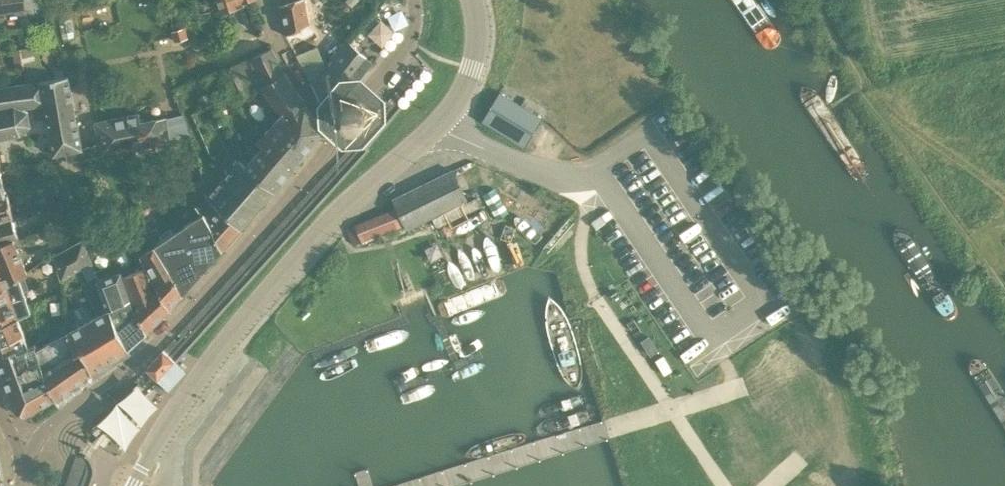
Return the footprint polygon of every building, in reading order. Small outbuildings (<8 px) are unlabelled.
[(222,12),(244,5),(243,2),(249,0),(219,0),(222,12)] [(280,3),(284,25),(286,35),(310,24),(306,1),(306,0),(280,0),(280,1),(280,2),(280,3)] [(756,0),(733,0),(766,47),(773,48),(776,46),(780,43),(782,39),(782,36),(773,24),(756,0)] [(374,62),(347,39),(325,65),(311,82),(327,111),(340,122),(349,131),(354,125),(358,128),(376,108),(363,96),(353,87),(374,62)] [(228,66),(234,77),(223,85),(235,102),(243,97),(262,87),(261,85),(284,72),(274,51),(271,46),(272,46),(271,43),(268,45),(269,47),(250,57),(228,66)] [(29,66),(42,64),(38,44),(25,47),(29,66)] [(325,65),(317,46),(296,54),(311,82),(325,65)] [(12,50),(16,69),(29,66),(25,47),(20,48),(12,50)] [(261,148),(247,164),(274,190),(290,171),(298,162),(297,161),(323,130),(323,129),(302,98),(285,72),(284,72),(261,85),(262,87),(282,114),(256,143),(261,148)] [(82,148),(67,75),(41,81),(40,81),(45,103),(55,154),(66,151),(68,162),(102,154),(132,148),(150,144),(169,141),(165,117),(141,121),(139,113),(96,122),(100,143),(82,148)] [(802,79),(800,87),(801,95),(853,172),(859,176),(863,176),(867,173),(869,171),(868,165),(816,85),(812,82),(802,79)] [(45,103),(40,81),(0,88),(0,137),(21,132),(30,124),(28,110),(19,109),(19,107),(45,103)] [(525,145),(542,117),(500,91),(483,120),(525,145)] [(205,107),(213,102),(208,93),(200,97),(205,107)] [(205,107),(210,116),(218,112),(213,103),(205,107)] [(154,156),(150,144),(132,148),(138,162),(149,158),(154,156)] [(157,181),(149,158),(138,162),(147,185),(157,181)] [(259,206),(274,190),(247,164),(246,165),(241,159),(224,177),(258,208),(259,206)] [(346,228),(349,232),(355,244),(407,223),(409,227),(467,199),(452,169),(394,197),(398,206),(346,228)] [(258,208),(224,177),(208,195),(242,226),(258,208)] [(6,192),(0,193),(0,219),(13,215),(8,191),(6,192)] [(177,230),(174,232),(202,271),(221,250),(242,226),(208,195),(197,206),(201,214),(187,222),(187,223),(177,230)] [(13,215),(0,219),(0,242),(13,238),(22,236),(14,215),(13,215)] [(615,215),(600,226),(613,245),(629,233),(615,215)] [(157,226),(148,231),(155,245),(155,244),(165,261),(182,293),(197,277),(202,271),(174,232),(170,235),(163,240),(157,226)] [(13,238),(0,242),(0,287),(8,283),(7,282),(18,276),(27,272),(13,238)] [(84,239),(83,240),(54,255),(61,279),(77,271),(83,268),(93,262),(84,239)] [(142,254),(147,266),(148,270),(162,295),(169,308),(182,293),(165,261),(155,244),(155,245),(142,254)] [(147,331),(169,308),(162,295),(148,270),(147,266),(124,275),(133,305),(147,331)] [(88,279),(83,268),(77,271),(99,314),(69,331),(77,351),(84,347),(91,371),(128,348),(118,327),(114,316),(109,308),(99,279),(97,274),(88,279)] [(123,276),(121,270),(99,279),(109,308),(114,316),(118,327),(128,348),(129,347),(133,344),(146,332),(146,333),(147,332),(147,331),(133,305),(124,275),(123,276)] [(18,276),(7,282),(8,283),(0,287),(0,325),(16,317),(30,311),(18,276)] [(25,337),(16,317),(0,325),(0,353),(4,352),(8,351),(16,347),(18,350),(29,346),(28,344),(25,337)] [(69,331),(38,348),(41,359),(46,375),(55,397),(56,396),(90,371),(91,372),(91,371),(84,347),(77,351),(69,331)] [(28,344),(29,346),(18,350),(16,347),(8,351),(4,352),(0,353),(0,364),(16,408),(21,407),(25,409),(26,413),(33,409),(55,397),(46,375),(41,359),(38,348),(36,341),(28,344)] [(185,369),(177,362),(175,360),(175,359),(163,349),(147,367),(159,377),(169,386),(185,369)] [(976,376),(1004,426),(1004,391),(993,371),(989,367),(985,366),(981,365),(978,367),(976,371),(976,376)]
